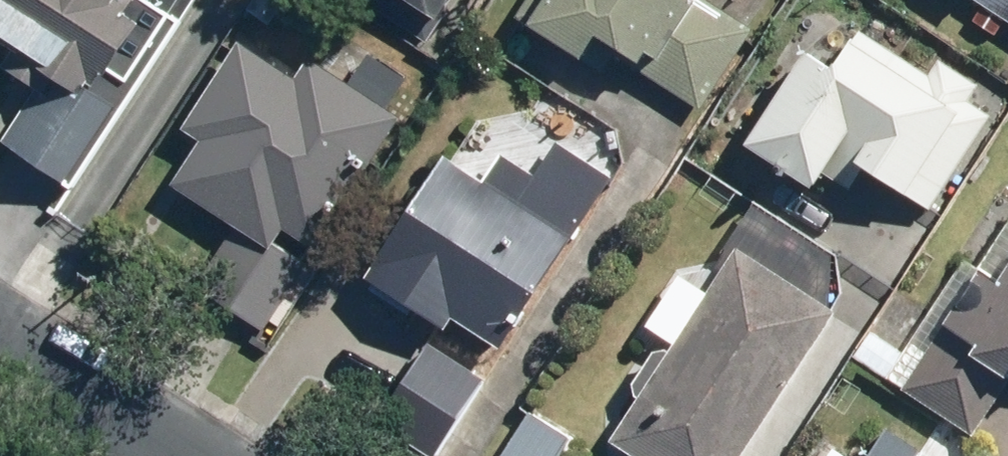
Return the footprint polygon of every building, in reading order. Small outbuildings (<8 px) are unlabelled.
[(116,115),(188,0),(0,0),(0,43),(116,115)] [(434,19),(446,0),(405,0),(434,19)] [(515,20),(579,61),(592,41),(701,110),(754,30),(705,0),(527,0),(515,20)] [(1007,22),(1007,0),(973,0),(1007,22)] [(797,48),(742,147),(807,188),(818,172),(850,192),(861,174),(926,212),(987,115),(965,102),(978,82),(938,59),(930,75),(855,25),(827,66),(797,48)] [(261,333),(402,119),(310,59),(296,79),(239,42),(185,124),(199,139),(171,182),(230,221),(188,285),(261,333)] [(501,349),(613,180),(557,143),(536,175),(498,150),(481,175),(442,149),(357,277),(441,332),(451,317),(501,349)] [(832,310),(732,246),(607,438),(636,455),(737,455),(832,310)] [(993,280),(979,272),(901,391),(969,438),(1007,376),(1007,258),(993,280)] [(491,382),(432,344),(382,421),(437,455),(444,455),(491,382)] [(574,433),(533,407),(502,455),(560,455),(574,433)] [(877,422),(855,455),(930,455),(877,422)]
